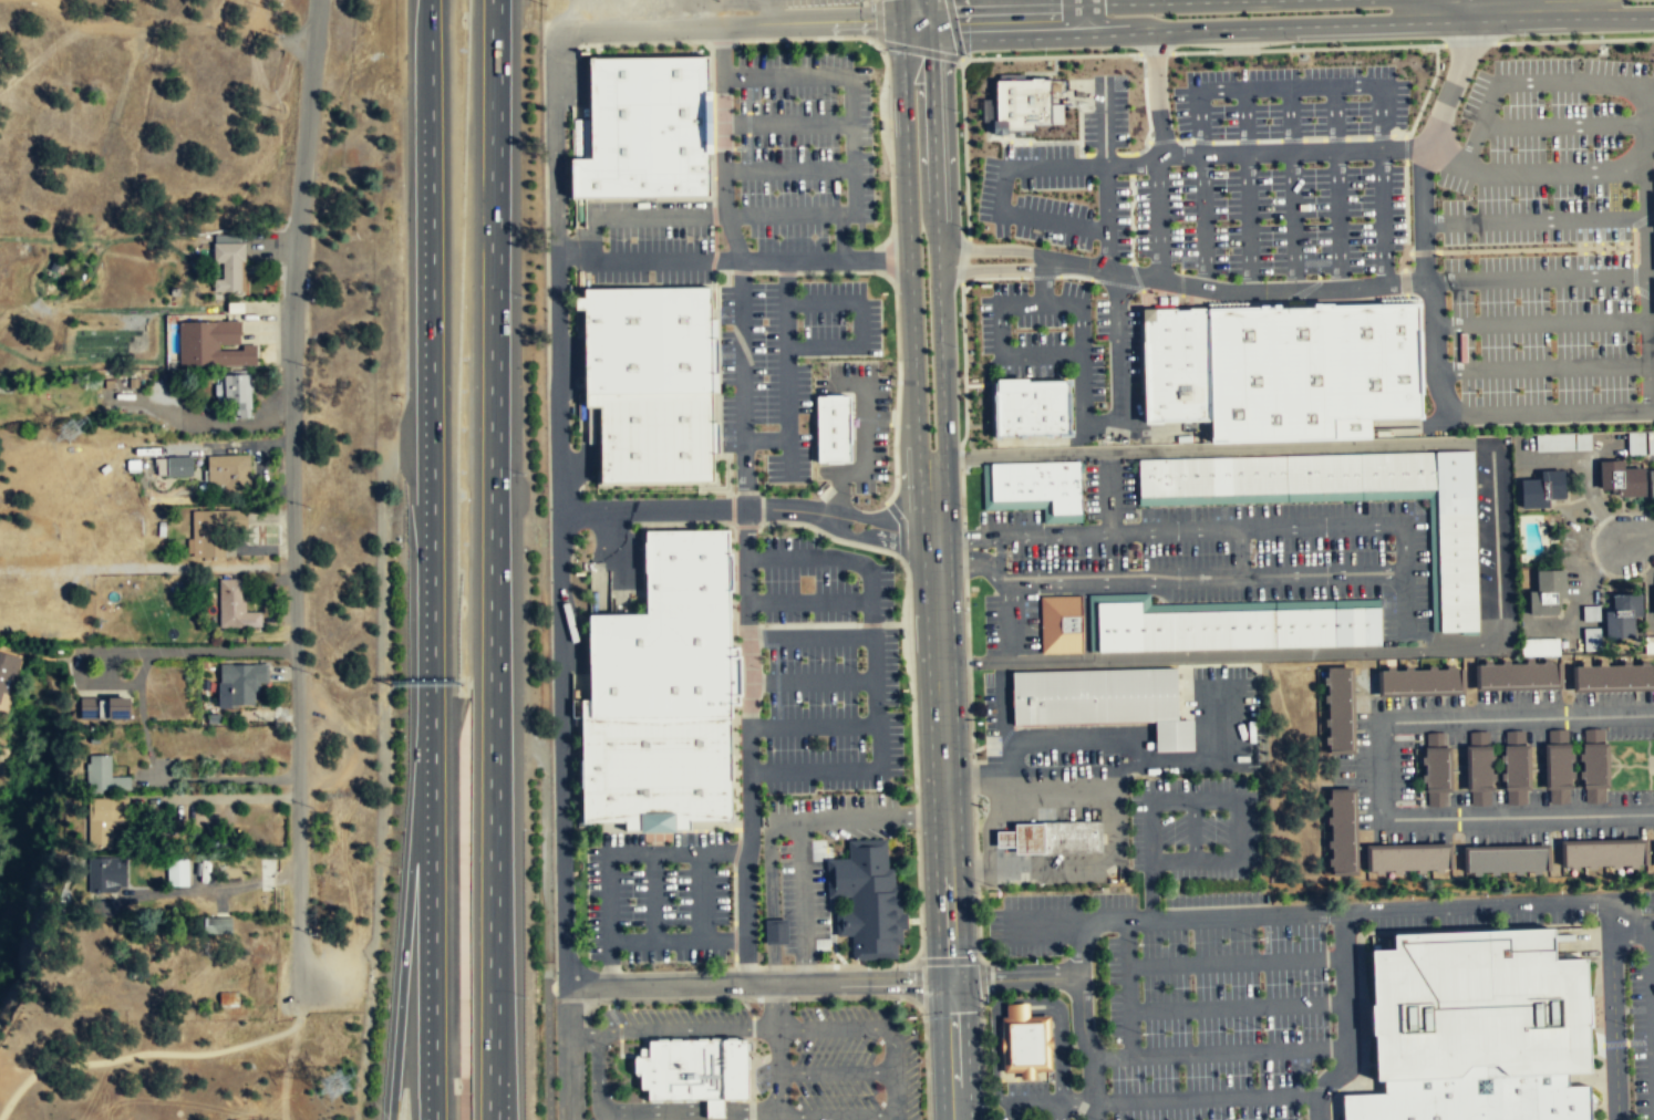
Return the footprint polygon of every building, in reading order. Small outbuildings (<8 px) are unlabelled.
[(711,196),(630,197),(580,198),(576,198),(573,158),(578,158),(595,158),(588,58),(709,55),(710,126),(711,196)] [(991,82),(992,131),(1030,131),(1030,126),(1046,126),(1045,81),(991,82)] [(214,292),(245,292),(245,243),(214,243),(214,292)] [(587,289),(713,288),(715,393),(589,395),(588,310),(578,310),(578,298),(588,298),(587,289)] [(1201,311),(1304,308),(1415,305),(1416,421),(1366,423),(1366,427),(1366,431),(1366,436),(1366,442),(1203,444),(1203,424),(1201,311)] [(1203,424),(1139,425),(1138,313),(1201,311),(1203,424)] [(239,322),(178,322),(178,367),(257,367),(257,345),(239,345),(239,322)] [(217,411),(250,411),(250,374),(217,374),(217,411)] [(1069,434),(1068,382),(994,382),(995,436),(1069,434)] [(719,484),(715,393),(589,395),(590,408),(592,408),(604,408),(606,485),(719,484)] [(850,396),(852,462),(821,463),(819,397),(850,396)] [(1653,455),(1653,431),(1626,432),(1627,455),(1653,455)] [(1139,495),(1438,487),(1438,450),(1139,459),(1139,495)] [(1438,450),(1474,450),(1479,630),(1443,631),(1438,487),(1438,450)] [(207,458),(207,494),(249,494),(249,458),(207,458)] [(193,459),(158,459),(158,478),(193,478),(193,459)] [(1082,512),(1081,460),(991,463),(993,500),(1052,498),(1053,514),(1082,512)] [(1644,495),(1644,469),(1600,469),(1600,495),(1644,495)] [(1562,473),(1540,473),(1540,480),(1520,480),(1520,508),(1550,508),(1550,500),(1562,500),(1562,473)] [(190,514),(192,559),(224,558),(223,528),(244,528),(242,512),(190,514)] [(649,528),(730,527),(732,611),(650,611),(649,528)] [(1563,604),(1563,569),(1531,569),(1531,614),(1559,614),(1559,604),(1563,604)] [(218,581),(218,628),(260,628),(260,613),(245,613),(245,581),(218,581)] [(1641,619),(1641,594),(1608,594),(1608,639),(1633,639),(1633,619),(1641,619)] [(1083,654),(1082,595),(1040,597),(1041,655),(1083,654)] [(1381,608),(1382,644),(1099,651),(1098,602),(1141,601),(1143,612),(1381,608)] [(650,611),(601,611),(592,612),(593,697),(595,716),(734,713),(732,611),(650,611)] [(1584,650),(1599,650),(1599,629),(1583,629),(1584,650)] [(1644,636),(1644,653),(1653,653),(1653,636),(1644,636)] [(1559,655),(1559,639),(1522,639),(1522,655),(1559,655)] [(4,651),(0,650),(0,698),(2,689),(7,692),(12,673),(15,674),(21,655),(4,651)] [(1555,684),(1554,662),(1476,664),(1476,686),(1555,684)] [(266,684),(266,665),(218,664),(217,706),(256,707),(257,683),(266,684)] [(1653,686),(1653,664),(1573,665),(1573,687),(1653,686)] [(1012,672),(1012,725),(1152,722),(1155,753),(1195,750),(1192,719),(1177,719),(1177,668),(1012,672)] [(1462,691),(1462,668),(1383,670),(1383,693),(1462,691)] [(1353,749),(1351,670),(1329,671),(1331,750),(1353,749)] [(81,718),(131,717),(131,695),(108,695),(108,697),(96,697),(96,696),(80,696),(81,718)] [(593,697),(589,697),(583,697),(586,820),(628,819),(734,818),(734,713),(595,716),(593,697)] [(1605,802),(1604,727),(1581,728),(1582,802),(1605,802)] [(1544,802),(1570,803),(1570,729),(1546,729),(1544,802)] [(1466,805),(1491,805),(1490,730),(1465,732),(1466,805)] [(1502,730),(1503,805),(1527,805),(1526,730),(1502,730)] [(1447,733),(1424,733),(1424,807),(1447,807),(1447,733)] [(128,778),(110,778),(110,758),(87,758),(87,791),(128,791),(128,778)] [(1356,872),(1354,792),(1332,792),(1333,872),(1356,872)] [(87,800),(87,846),(112,846),(112,820),(123,820),(123,800),(87,800)] [(1100,820),(1100,853),(1043,854),(1043,821),(1100,820)] [(1045,853),(1044,822),(1014,825),(1015,831),(995,831),(995,848),(1015,847),(1015,854),(1045,853)] [(897,958),(897,945),(902,944),(899,883),(893,884),(893,868),(886,868),(886,839),(848,840),(848,858),(831,859),(833,898),(850,898),(850,912),(836,912),(836,936),(851,935),(852,960),(897,958)] [(1641,842),(1641,864),(1562,867),(1561,844),(1641,842)] [(1446,869),(1445,847),(1366,849),(1366,871),(1446,869)] [(1543,848),(1543,870),(1464,872),(1464,850),(1543,848)] [(124,892),(124,858),(89,858),(89,892),(124,892)] [(187,886),(187,859),(166,860),(167,887),(187,886)] [(764,920),(765,945),(787,944),(786,919),(764,920)] [(231,920),(205,920),(205,934),(231,934),(231,920)] [(1567,1070),(1586,1070),(1584,1007),(1582,956),(1550,956),(1549,925),(1389,932),(1389,946),(1366,947),(1372,1078),(1382,1078),(1456,1075),(1467,1064),(1492,1062),(1503,1072),(1567,1070)] [(1044,1020),(1009,1022),(1010,1065),(1046,1064),(1044,1020)] [(747,1099),(746,1038),(648,1039),(648,1047),(639,1047),(639,1057),(632,1056),(633,1072),(639,1072),(639,1089),(647,1089),(647,1100),(696,1099),(714,1099),(747,1099)] [(1589,1110),(1589,1119),(1341,1119),(1340,1095),(1382,1092),(1382,1087),(1382,1078),(1456,1075),(1467,1064),(1492,1062),(1503,1072),(1567,1070),(1567,1078),(1567,1086),(1588,1085),(1589,1110)]
